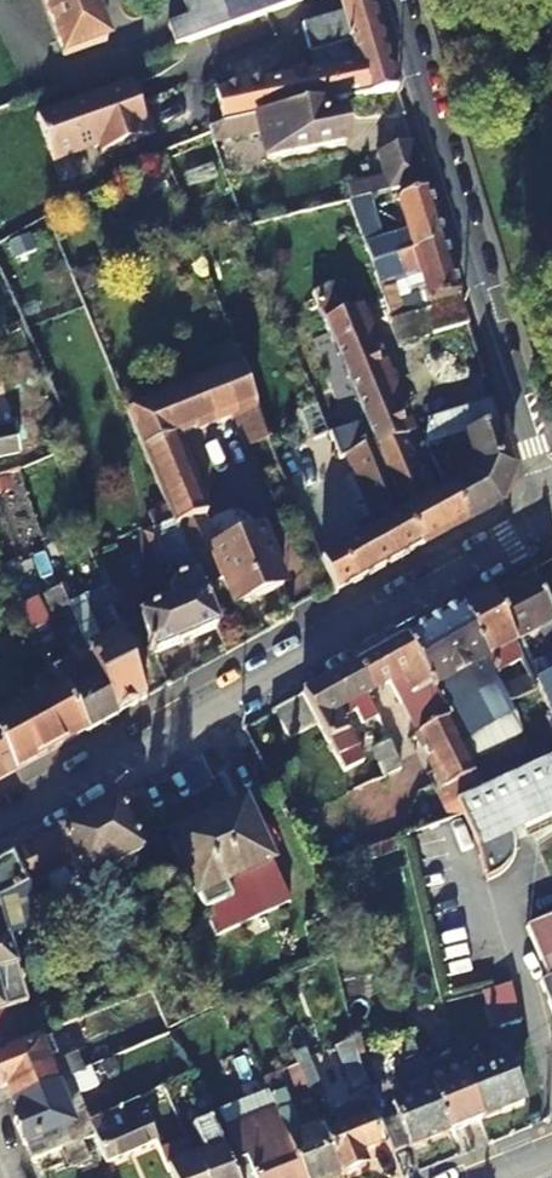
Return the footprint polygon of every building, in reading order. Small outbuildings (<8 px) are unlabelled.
[(60,56),(104,42),(90,0),(40,0),(60,56)] [(293,8),(291,4),(290,0),(199,0),(182,6),(187,22),(167,29),(174,49),(293,8)] [(345,14),(372,7),(370,0),(340,0),(345,14)] [(372,7),(345,14),(346,17),(303,29),(311,56),(354,43),(359,66),(217,94),(222,128),(338,105),(397,93),(372,7)] [(141,121),(132,84),(37,118),(54,165),(100,148),(102,156),(151,139),(144,120),(141,121)] [(346,145),(338,105),(222,128),(224,140),(262,132),(268,159),(346,145)] [(378,152),(390,193),(425,185),(413,144),(378,152)] [(410,234),(383,242),(369,247),(370,252),(376,266),(444,245),(428,193),(401,201),(410,234)] [(369,247),(383,242),(368,198),(353,202),(369,247)] [(421,271),(424,283),(431,305),(460,297),(444,245),(376,266),(388,300),(396,323),(408,320),(405,311),(391,269),(400,267),(403,277),(421,271)] [(342,277),(346,275),(376,266),(370,252),(337,261),(342,277)] [(336,345),(369,331),(349,283),(338,287),(328,261),(305,269),(336,345)] [(376,266),(346,275),(371,306),(388,300),(376,266)] [(421,271),(403,277),(407,288),(424,283),(421,271)] [(434,338),(452,332),(470,328),(462,303),(426,315),(434,338)] [(413,308),(405,311),(408,320),(416,317),(413,308)] [(408,320),(396,323),(404,346),(434,338),(426,315),(416,317),(408,320)] [(369,331),(336,345),(369,422),(377,443),(382,454),(408,443),(413,437),(369,331)] [(176,439),(233,416),(258,406),(242,364),(128,410),(149,461),(164,498),(168,506),(177,527),(207,515),(176,439)] [(426,446),(437,445),(500,426),(493,403),(429,423),(426,446)] [(258,406),(233,416),(237,426),(261,416),(258,406)] [(500,426),(437,445),(440,456),(447,454),(453,477),(443,481),(449,492),(472,480),(487,510),(496,505),(513,469),(500,426)] [(13,451),(9,429),(0,431),(0,454),(13,451)] [(383,528),(365,537),(320,561),(335,594),(420,547),(377,443),(352,452),(380,520),(383,528)] [(408,443),(382,454),(420,547),(465,522),(449,492),(436,500),(430,485),(426,486),(408,443)] [(137,467),(150,503),(164,498),(149,461),(137,467)] [(472,480),(449,492),(465,522),(487,510),(472,480)] [(150,514),(161,543),(179,533),(177,527),(168,506),(150,514)] [(383,528),(380,520),(361,530),(365,537),(383,528)] [(261,530),(189,558),(202,588),(220,581),(231,606),(284,586),(261,530)] [(179,533),(161,543),(167,560),(187,551),(179,533)] [(187,551),(167,560),(177,585),(172,587),(171,596),(161,600),(164,610),(141,618),(154,652),(218,627),(202,588),(189,558),(187,551)] [(519,654),(524,652),(520,643),(536,634),(545,650),(551,646),(551,619),(534,579),(493,600),(514,645),(519,654)] [(39,598),(48,615),(68,605),(60,588),(39,598)] [(82,599),(85,606),(107,598),(104,589),(82,599)] [(514,645),(493,600),(489,592),(461,608),(488,660),(500,682),(519,673),(508,649),(514,645)] [(57,633),(48,615),(39,598),(30,602),(48,638),(57,633)] [(107,598),(85,606),(91,621),(112,611),(107,598)] [(441,707),(453,701),(444,684),(488,660),(461,608),(405,638),(441,707)] [(112,611),(91,621),(100,644),(89,650),(90,653),(118,714),(147,698),(112,611)] [(63,646),(57,633),(48,638),(55,650),(63,646)] [(357,665),(371,692),(390,682),(451,796),(475,784),(471,775),(476,772),(460,742),(446,717),(441,707),(405,638),(357,665)] [(85,642),(70,651),(75,661),(90,653),(89,650),(85,642)] [(75,661),(70,651),(69,649),(50,660),(63,687),(85,732),(118,714),(90,653),(75,661)] [(548,658),(525,668),(531,681),(533,685),(551,675),(551,667),(548,658)] [(342,756),(359,749),(339,709),(371,692),(357,665),(305,693),(319,722),(336,758),(342,756)] [(533,685),(537,693),(551,724),(551,675),(533,685)] [(524,685),(530,696),(537,693),(533,685),(531,681),(524,685)] [(63,687),(0,722),(0,778),(85,732),(63,687)] [(512,705),(521,701),(515,689),(506,695),(512,705)] [(289,737),(319,722),(305,693),(276,708),(289,737)] [(458,711),(453,701),(441,707),(446,717),(458,711)] [(471,736),(458,711),(446,717),(460,742),(471,736)] [(371,750),(383,776),(401,768),(388,742),(371,750)] [(364,758),(359,749),(342,756),(346,764),(364,758)] [(547,813),(551,811),(551,759),(532,768),(478,789),(453,799),(477,843),(502,832),(513,827),(547,813)] [(57,830),(71,862),(82,886),(146,852),(118,796),(57,830)] [(202,910),(253,887),(264,912),(289,901),(245,801),(168,838),(202,910)] [(519,848),(513,827),(502,832),(477,843),(488,881),(516,860),(519,848)] [(47,876),(71,862),(57,830),(33,843),(47,876)] [(10,856),(25,888),(47,876),(33,843),(10,856)] [(25,888),(10,856),(0,862),(0,940),(9,937),(36,929),(25,888)] [(65,895),(54,898),(45,900),(51,925),(98,912),(91,900),(68,906),(65,895)] [(525,930),(546,980),(540,983),(551,1010),(551,918),(525,930)] [(9,937),(0,940),(0,1050),(16,1044),(3,993),(22,987),(9,937)] [(522,1020),(513,981),(493,986),(501,1024),(522,1020)] [(26,1021),(32,1038),(59,1027),(52,1011),(26,1021)] [(396,1042),(409,1074),(424,1068),(410,1034),(396,1042)] [(85,1071),(70,1036),(60,1040),(68,1060),(50,1067),(41,1046),(0,1062),(0,1083),(2,1089),(9,1085),(15,1101),(85,1071)] [(368,1087),(352,1039),(327,1050),(333,1064),(341,1061),(353,1093),(368,1087)] [(484,1063),(464,1071),(481,1118),(523,1101),(500,1043),(480,1051),(484,1063)] [(322,1052),(297,1063),(302,1076),(327,1067),(322,1052)] [(448,1131),(481,1118),(464,1071),(458,1056),(424,1069),(430,1087),(448,1131)] [(424,1068),(409,1074),(401,1077),(408,1096),(430,1087),(424,1069),(424,1068)] [(97,1085),(90,1069),(85,1071),(15,1101),(21,1118),(16,1120),(28,1151),(89,1121),(84,1110),(69,1115),(64,1099),(97,1085)] [(262,1100),(256,1103),(265,1127),(280,1121),(271,1096),(264,1079),(255,1082),(262,1100)] [(247,1102),(256,1103),(262,1100),(255,1082),(242,1088),(247,1102)] [(430,1087),(408,1096),(394,1101),(399,1114),(411,1146),(448,1131),(430,1087)] [(341,1175),(325,1133),(322,1125),(303,1133),(283,1091),(271,1096),(280,1121),(287,1137),(289,1143),(303,1177),(334,1177),(341,1175)] [(195,1158),(184,1163),(178,1146),(170,1149),(147,1094),(138,1098),(157,1143),(172,1177),(204,1177),(195,1158)] [(123,1129),(107,1136),(97,1140),(107,1164),(157,1143),(138,1098),(115,1109),(123,1129)] [(232,1165),(224,1148),(212,1121),(204,1103),(187,1111),(205,1155),(195,1158),(204,1177),(237,1177),(232,1165)] [(334,1113),(338,1127),(354,1121),(353,1118),(362,1114),(358,1104),(334,1113)] [(354,1121),(338,1127),(325,1133),(341,1175),(365,1166),(360,1152),(380,1144),(367,1112),(362,1114),(353,1118),(354,1121)] [(228,1114),(212,1121),(224,1148),(240,1142),(228,1114)] [(411,1146),(399,1114),(381,1120),(394,1152),(411,1146)] [(94,1132),(104,1127),(99,1117),(89,1121),(94,1132)] [(28,1151),(33,1161),(95,1135),(94,1132),(89,1121),(28,1151)] [(280,1121),(265,1127),(271,1143),(287,1137),(280,1121)] [(97,1140),(107,1136),(104,1127),(94,1132),(95,1135),(97,1140)] [(248,1159),(255,1177),(303,1177),(289,1143),(248,1159)]
